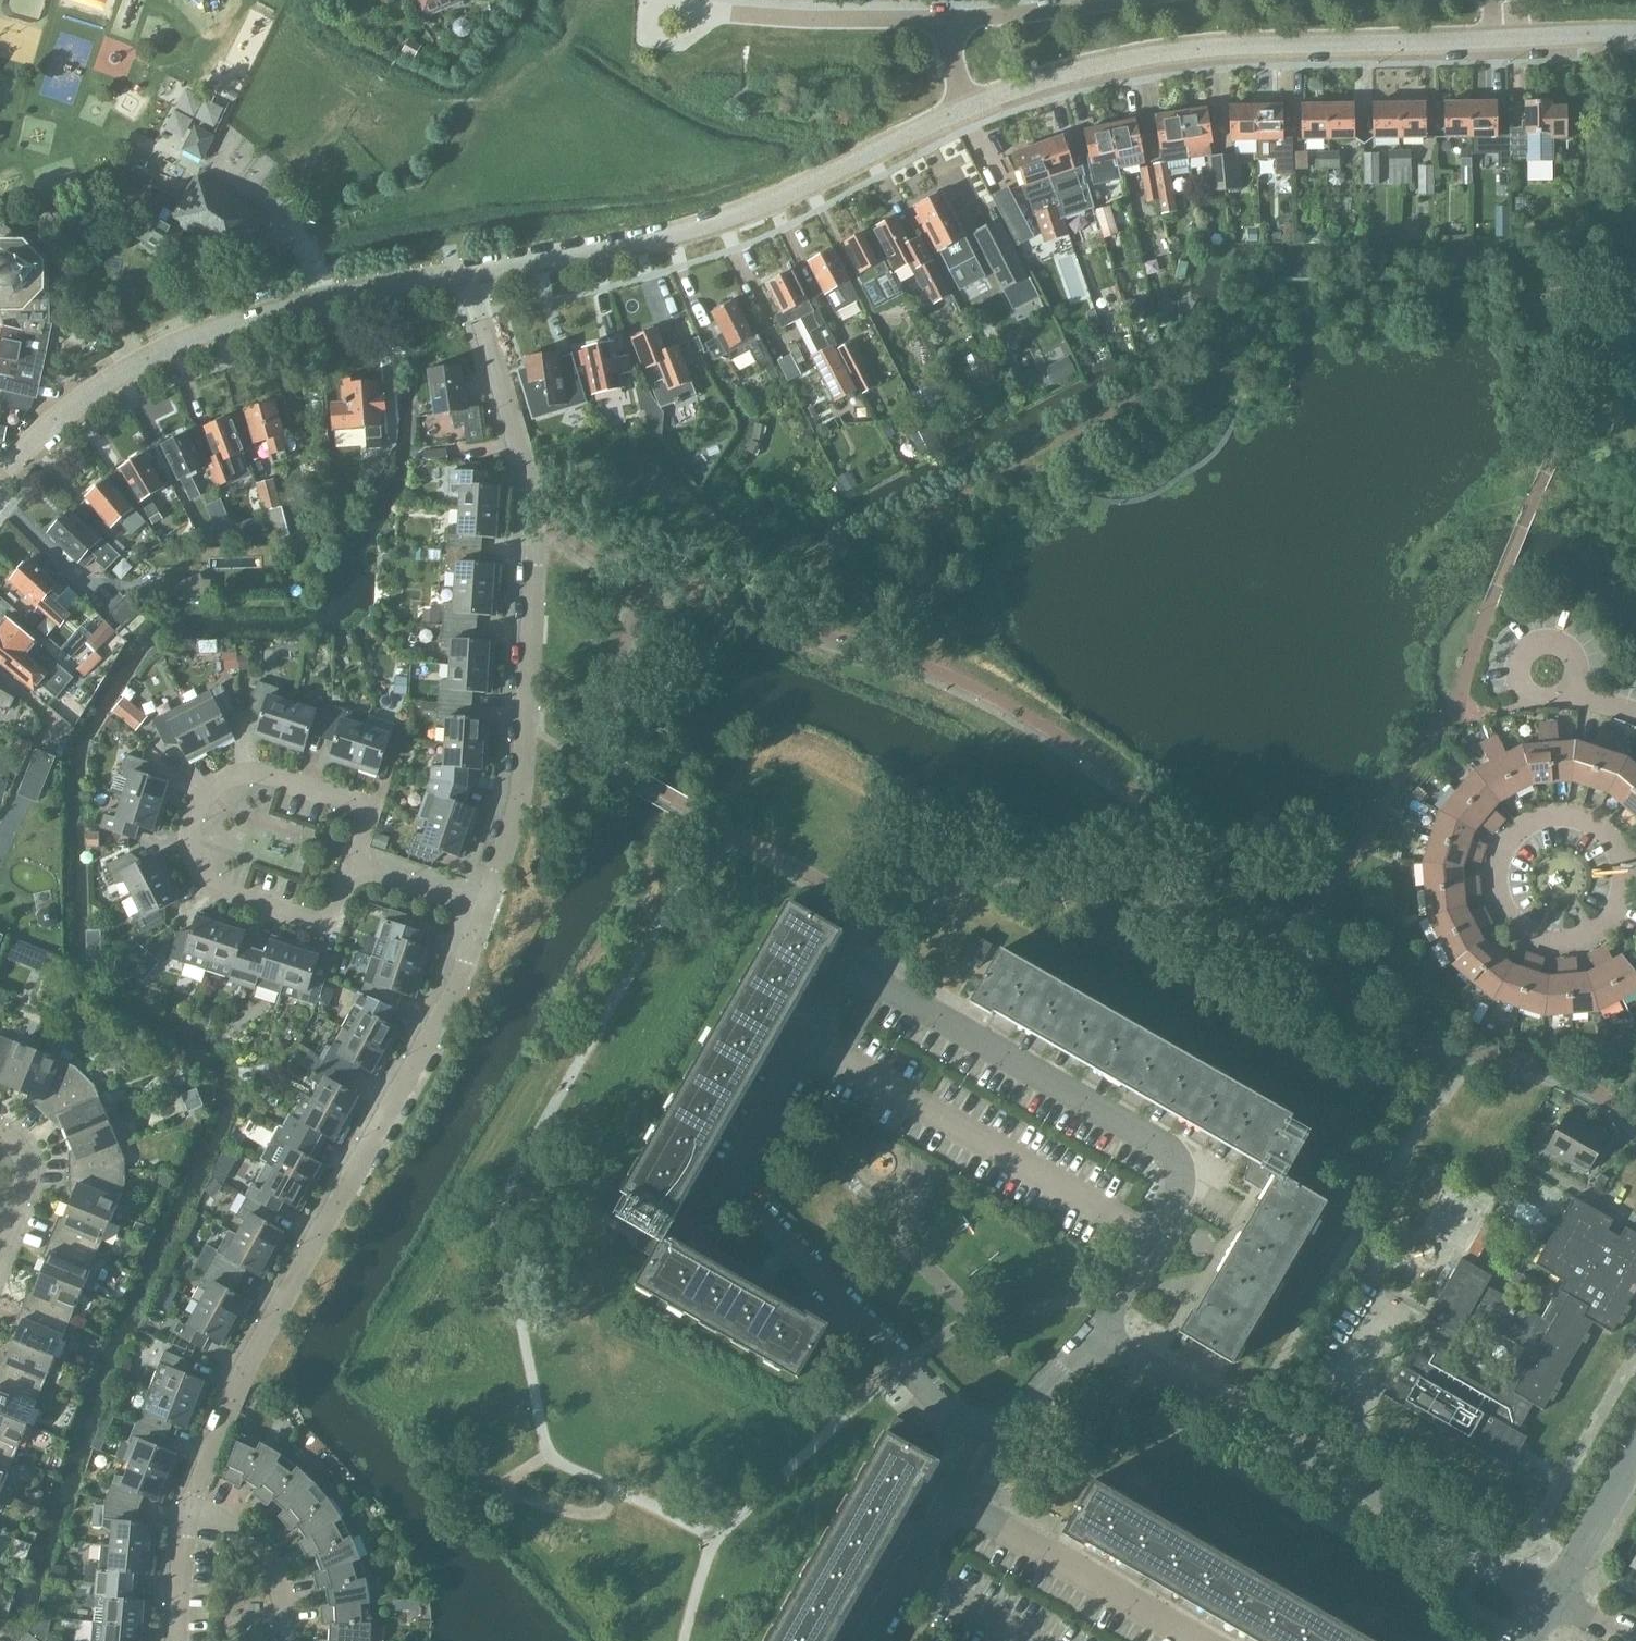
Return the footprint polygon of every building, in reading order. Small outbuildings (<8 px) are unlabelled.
[(422,18),(461,2),(460,0),(415,0),(422,18)] [(1552,107),(1551,101),(1525,102),(1526,134),(1510,134),(1510,137),(1510,159),(1528,159),(1528,161),(1552,160),(1552,139),(1567,139),(1567,107),(1552,107)] [(1445,138),(1471,137),(1471,103),(1444,103),(1445,138)] [(1510,137),(1498,137),(1497,103),(1471,103),(1471,137),(1471,150),(1471,154),(1498,154),(1498,168),(1504,168),(1510,167),(1510,159),(1510,137)] [(1399,104),(1373,105),(1373,139),(1400,138),(1399,104)] [(1426,138),(1426,104),(1399,104),(1400,138),(1426,138)] [(1302,140),(1328,139),(1328,105),(1301,105),(1302,140)] [(1328,105),(1328,139),(1355,139),(1354,105),(1328,105)] [(1257,141),(1256,106),(1230,107),(1231,141),(1257,141)] [(1256,106),(1257,141),(1257,154),(1257,160),(1268,160),(1275,160),(1276,175),(1281,175),(1293,175),(1293,149),(1293,140),(1284,140),(1283,106),(1256,106)] [(1209,143),(1213,142),(1207,109),(1181,113),(1186,146),(1188,159),(1199,157),(1199,158),(1203,157),(1204,153),(1210,152),(1209,143)] [(1189,166),(1181,113),(1155,117),(1162,163),(1154,164),(1160,200),(1163,215),(1170,213),(1173,210),(1175,206),(1169,169),(1189,166)] [(1111,126),(1118,159),(1133,156),(1135,164),(1145,162),(1136,120),(1111,126)] [(1111,126),(1084,131),(1093,171),(1091,171),(1094,184),(1112,180),(1122,178),(1118,159),(1111,126)] [(202,162),(213,141),(195,132),(185,153),(202,162)] [(1038,145),(1049,178),(1055,190),(1079,183),(1064,137),(1038,145)] [(1049,178),(1038,145),(1014,154),(1034,215),(1037,214),(1046,243),(1069,236),(1058,205),(1060,205),(1055,190),(1049,178)] [(1471,150),(1461,151),(1461,183),(1472,183),(1471,154),(1471,150)] [(1412,151),(1400,152),(1400,167),(1412,167),(1412,151)] [(1379,152),(1364,153),(1364,184),(1379,183),(1379,152)] [(1400,152),(1390,152),(1390,167),(1400,167),(1400,152)] [(1293,153),(1294,169),(1306,169),(1306,153),(1293,153)] [(1328,153),(1318,153),(1318,169),(1329,168),(1328,153)] [(1340,153),(1328,153),(1329,168),(1340,168),(1340,153)] [(1364,153),(1350,153),(1350,184),(1364,184),(1364,153)] [(1237,154),(1223,156),(1226,191),(1240,189),(1237,154)] [(1226,191),(1223,156),(1209,157),(1212,192),(1226,191)] [(1160,200),(1154,164),(1142,166),(1149,202),(1160,200)] [(1434,167),(1420,167),(1421,194),(1435,194),(1434,167)] [(184,228),(236,261),(264,216),(211,183),(210,185),(196,176),(172,213),(164,209),(159,219),(151,215),(138,238),(169,256),(184,228)] [(135,179),(125,201),(141,209),(152,187),(135,179)] [(1008,188),(992,196),(1018,246),(1019,246),(1017,242),(1032,234),(1008,188)] [(965,237),(963,234),(959,226),(958,223),(959,219),(955,213),(952,211),(943,193),(940,195),(936,193),(929,197),(928,201),(916,207),(920,216),(913,220),(929,251),(931,255),(939,251),(941,255),(950,272),(976,258),(965,237)] [(1090,195),(1077,199),(1088,238),(1101,234),(1090,195)] [(1109,215),(1099,219),(1105,238),(1115,235),(1109,215)] [(875,228),(872,230),(894,271),(909,263),(923,289),(925,288),(934,304),(950,295),(920,238),(909,244),(895,218),(885,223),(884,221),(874,226),(875,228)] [(1003,291),(1029,278),(999,220),(974,233),(978,240),(977,241),(1003,291)] [(1284,224),(1284,242),(1292,243),(1293,224),(1284,224)] [(846,243),(843,245),(857,272),(855,274),(874,309),(903,294),(890,269),(888,269),(868,232),(857,238),(854,236),(847,240),(846,243)] [(24,312),(44,292),(44,264),(25,243),(0,244),(0,312),(24,312)] [(835,313),(859,301),(833,251),(824,255),(820,254),(813,258),(812,261),(809,262),(825,294),(835,313)] [(775,316),(782,329),(803,318),(819,350),(820,352),(833,346),(833,347),(837,345),(819,310),(814,312),(793,270),(782,276),(778,276),(772,279),(771,282),(768,284),(783,312),(775,316)] [(42,335),(44,325),(50,322),(50,292),(44,292),(24,312),(0,312),(0,327),(42,335)] [(724,334),(718,336),(719,337),(704,344),(714,362),(728,354),(731,361),(751,351),(760,368),(772,362),(757,334),(752,336),(734,302),(732,303),(731,301),(724,304),(725,306),(722,307),(721,306),(714,310),(715,312),(713,313),(724,334)] [(1100,326),(1095,311),(1087,314),(1092,328),(1100,326)] [(34,398),(36,399),(49,336),(42,335),(0,327),(0,390),(3,391),(4,391),(34,398)] [(646,334),(643,333),(637,335),(636,337),(633,339),(660,409),(697,395),(678,346),(666,351),(657,329),(646,334)] [(582,349),(593,394),(623,387),(620,374),(631,371),(627,356),(616,359),(612,342),(582,349)] [(852,343),(839,350),(863,393),(874,387),(879,385),(869,364),(864,367),(852,343)] [(833,347),(833,346),(820,352),(812,357),(834,401),(835,401),(856,390),(833,347)] [(519,371),(534,418),(566,405),(564,395),(583,389),(573,355),(559,359),(558,352),(526,357),(527,369),(519,371)] [(429,371),(435,414),(452,412),(454,425),(464,423),(467,442),(484,439),(479,407),(466,409),(460,366),(429,371)] [(343,400),(345,400),(345,405),(348,404),(349,427),(365,426),(366,440),(382,439),(382,425),(381,413),(385,412),(384,396),(380,397),(379,383),(361,384),(361,380),(342,381),(343,400)] [(637,389),(642,411),(659,407),(656,403),(653,398),(647,387),(637,389)] [(4,391),(1,407),(27,412),(32,408),(34,398),(4,391)] [(267,440),(271,455),(286,451),(282,436),(283,435),(274,403),(247,410),(256,443),(267,440)] [(764,419),(755,417),(751,439),(760,441),(764,419)] [(229,459),(244,453),(231,418),(204,428),(216,458),(208,461),(217,486),(237,479),(229,459)] [(921,421),(908,428),(923,457),(937,450),(921,421)] [(173,441),(163,446),(179,479),(181,478),(187,491),(197,486),(191,473),(204,467),(188,434),(186,435),(185,432),(172,438),(173,441)] [(760,445),(752,441),(747,450),(755,455),(760,445)] [(140,502),(150,519),(160,513),(149,496),(164,487),(144,455),(142,457),(139,455),(132,460),(131,463),(120,470),(140,502)] [(462,496),(461,510),(502,513),(504,487),(479,485),(479,472),(452,471),(451,493),(462,496)] [(273,479),(257,484),(265,512),(272,540),(289,535),(273,479)] [(112,527),(129,512),(132,516),(123,524),(132,534),(145,523),(108,480),(98,488),(97,487),(89,493),(90,495),(87,498),(112,527)] [(449,526),(447,548),(474,550),(475,537),(501,538),(502,513),(461,510),(460,525),(449,526)] [(53,531),(51,534),(67,550),(65,552),(74,561),(76,558),(85,567),(96,556),(99,558),(97,561),(106,570),(119,556),(89,527),(87,529),(71,513),(61,524),(59,522),(52,529),(53,531)] [(249,525),(236,529),(239,542),(252,538),(249,525)] [(474,562),(474,550),(447,548),(446,570),(457,573),(456,587),(497,590),(499,564),(474,562)] [(27,597),(37,606),(55,623),(56,621),(61,625),(70,616),(55,602),(70,586),(54,572),(48,579),(30,562),(29,563),(24,563),(19,570),(19,574),(12,581),(28,596),(27,597)] [(203,580),(201,574),(187,580),(166,580),(165,598),(211,599),(211,580),(203,580)] [(443,625),(470,627),(471,614),(496,616),(497,590),(456,587),(455,602),(444,604),(443,625)] [(139,607),(127,596),(110,613),(121,624),(139,607)] [(0,625),(0,663),(2,664),(35,691),(42,683),(56,695),(71,678),(56,666),(48,674),(27,656),(37,644),(6,618),(0,625)] [(105,620),(87,641),(97,650),(115,630),(105,620)] [(452,650),(452,665),(493,667),(494,641),(469,640),(470,627),(443,625),(441,647),(452,650)] [(78,633),(71,640),(57,627),(47,637),(66,654),(71,658),(86,642),(87,641),(78,633)] [(438,703),(465,704),(466,692),(491,693),(493,667),(452,665),(451,679),(439,681),(438,703)] [(254,736),(279,744),(292,704),(278,700),(279,688),(258,682),(250,708),(262,712),(254,736)] [(9,710),(17,696),(0,685),(0,705),(9,710)] [(205,706),(192,712),(211,749),(234,737),(223,715),(234,709),(222,685),(202,695),(205,706)] [(312,728),(324,731),(332,705),(312,699),(306,709),(292,704),(279,744),(304,752),(312,728)] [(464,717),(465,704),(438,703),(437,725),(448,728),(447,742),(488,745),(490,719),(464,717)] [(328,759),(353,767),(366,728),(352,723),(353,712),(332,705),(324,731),(336,735),(328,759)] [(211,749),(192,712),(179,719),(172,710),(152,720),(165,744),(176,739),(188,761),(211,749)] [(366,728),(353,767),(378,775),(386,751),(398,755),(406,729),(385,722),(380,732),(366,728)] [(1547,723),(1552,783),(1571,782),(1576,741),(1559,743),(1557,725),(1554,722),(1547,723)] [(1522,746),(1533,785),(1552,783),(1547,723),(1540,724),(1538,726),(1539,744),(1522,746)] [(1576,741),(1571,782),(1589,787),(1608,730),(1601,728),(1598,729),(1592,746),(1576,741)] [(1608,730),(1589,787),(1608,793),(1627,758),(1611,752),(1616,735),(1615,732),(1608,730)] [(1495,737),(1489,740),(1516,794),(1533,785),(1522,746),(1507,754),(1498,738),(1495,737)] [(1489,762),(1474,770),(1499,802),(1516,794),(1489,740),(1482,743),(1481,747),(1489,762)] [(435,758),(433,780),(460,786),(461,769),(486,771),(488,745),(447,742),(446,757),(435,758)] [(56,760),(37,752),(19,796),(38,804),(56,760)] [(130,781),(125,795),(165,808),(173,783),(149,775),(153,763),(127,755),(120,776),(130,781)] [(1635,789),(1635,765),(1627,758),(1608,793),(1622,806),(1635,789)] [(1474,770),(1457,791),(1499,827),(1504,821),(1503,817),(1493,809),(1499,802),(1474,770)] [(431,821),(470,834),(479,809),(455,801),(460,786),(433,780),(420,818),(431,821)] [(1622,806),(1635,818),(1635,789),(1622,806)] [(1457,791),(1439,811),(1475,831),(1481,824),(1491,832),(1494,832),(1499,827),(1457,791)] [(165,808),(125,795),(121,809),(109,808),(103,829),(129,837),(133,825),(157,833),(165,808)] [(1439,811),(1431,837),(1484,854),(1486,847),(1484,844),(1472,840),(1475,831),(1439,811)] [(431,821),(427,834),(415,833),(408,854),(434,863),(438,850),(462,859),(470,834),(431,821)] [(1431,837),(1423,863),(1464,868),(1466,859),(1478,863),(1482,861),(1484,854),(1431,837)] [(127,882),(134,895),(170,876),(158,853),(136,865),(130,853),(106,866),(116,885),(127,882)] [(1423,863),(1425,890),(1480,885),(1480,878),(1477,876),(1464,877),(1464,868),(1423,863)] [(170,876),(134,895),(140,908),(131,915),(141,935),(166,922),(160,911),(182,899),(170,876)] [(1480,885),(1425,890),(1427,917),(1467,905),(1466,896),(1478,895),(1481,892),(1480,885)] [(652,1257),(636,1284),(798,1378),(829,1324),(807,1311),(802,1320),(681,1251),(696,1224),(676,1203),(822,949),(831,954),(844,932),(790,901),(622,1193),(629,1197),(618,1217),(642,1231),(660,1241),(652,1257)] [(1427,917),(1439,941),(1489,915),(1486,909),(1482,908),(1471,914),(1467,905),(1427,917)] [(196,955),(210,960),(222,920),(198,912),(190,937),(178,933),(169,959),(190,965),(196,955)] [(1439,941),(1452,965),(1484,939),(1480,931),(1491,925),(1492,922),(1489,915),(1439,941)] [(247,928),(222,920),(210,960),(224,964),(223,976),(243,982),(252,956),(239,952),(247,928)] [(389,947),(384,960),(423,973),(432,949),(408,941),(412,929),(386,920),(379,941),(389,947)] [(1452,965),(1472,982),(1508,940),(1503,935),(1499,936),(1491,945),(1484,939),(1452,965)] [(284,983),(296,944),(272,936),(264,960),(252,956),(243,982),(264,989),(270,979),(284,983)] [(966,959),(980,967),(992,945),(978,937),(966,959)] [(1472,982),(1493,1000),(1513,964),(1506,958),(1514,948),(1514,944),(1508,940),(1472,982)] [(296,944),(284,983),(297,988),(296,999),(317,1006),(326,980),(313,976),(321,952),(296,944)] [(1597,950),(1622,999),(1635,992),(1635,973),(1621,955),(1613,959),(1607,948),(1603,947),(1597,950)] [(1252,1152),(1245,1180),(1272,1195),(1201,1315),(1192,1310),(1179,1332),(1233,1363),(1328,1202),(1285,1177),(1310,1134),(1289,1123),(1293,1116),(1001,949),(971,1003),(993,1015),(998,1007),(1252,1152)] [(1595,968),(1587,972),(1598,1012),(1622,999),(1597,950),(1591,953),(1590,957),(1595,968)] [(1493,1000),(1519,1008),(1536,955),(1529,953),(1526,955),(1522,967),(1513,964),(1493,1000)] [(1519,1008),(1544,1016),(1549,975),(1540,972),(1544,960),(1542,957),(1536,955),(1519,1008)] [(1574,958),(1567,959),(1571,1014),(1598,1012),(1587,972),(1578,973),(1577,960),(1574,958)] [(1549,975),(1544,1016),(1571,1014),(1567,959),(1560,959),(1557,962),(1558,975),(1549,975)] [(368,973),(361,993),(386,1005),(391,990),(415,998),(423,973),(384,960),(380,974),(368,973)] [(342,1027),(352,1033),(388,1053),(401,1030),(390,1024),(379,1018),(386,1005),(361,993),(351,1013),(342,1027)] [(323,1061),(347,1075),(354,1063),(376,1076),(388,1053),(352,1033),(345,1046),(334,1042),(323,1061)] [(22,1092),(38,1052),(1,1036),(0,1036),(0,1093),(2,1093),(2,1084),(22,1092)] [(36,1106),(46,1116),(85,1076),(76,1067),(38,1052),(22,1092),(42,1101),(36,1106)] [(341,1086),(347,1075),(323,1061),(313,1080),(322,1088),(315,1101),(351,1121),(363,1098),(341,1086)] [(85,1076),(46,1116),(55,1125),(61,1119),(69,1139),(110,1122),(94,1085),(85,1076)] [(176,1095),(164,1100),(166,1105),(177,1109),(181,1107),(176,1095)] [(316,1131),(338,1144),(351,1121),(315,1101),(308,1113),(296,1110),(286,1129),(310,1142),(316,1131)] [(1547,1148),(1567,1160),(1587,1127),(1566,1115),(1547,1148)] [(69,1172),(125,1172),(125,1160),(110,1122),(69,1139),(78,1159),(69,1159),(69,1172)] [(1587,1127),(1567,1160),(1588,1172),(1608,1139),(1587,1127)] [(277,1168),(313,1188),(326,1166),(304,1153),(310,1142),(286,1129),(275,1148),(284,1156),(277,1168)] [(1524,1146),(1532,1151),(1539,1139),(1531,1134),(1524,1146)] [(313,1188),(277,1168),(267,1163),(259,1178),(248,1197),(272,1210),(278,1199),(300,1211),(313,1188)] [(70,1206),(110,1222),(125,1185),(125,1172),(69,1172),(69,1186),(78,1186),(70,1206)] [(1593,1186),(1602,1191),(1610,1176),(1602,1172),(1593,1186)] [(266,1221),(272,1210),(248,1197),(238,1216),(246,1223),(239,1236),(275,1256),(288,1233),(266,1221)] [(1461,1258),(1427,1317),(1429,1319),(1423,1328),(1432,1333),(1410,1370),(1401,1364),(1383,1395),(1509,1468),(1527,1437),(1517,1432),(1533,1405),(1543,1411),(1593,1324),(1611,1334),(1631,1300),(1621,1294),(1633,1275),(1635,1277),(1635,1233),(1626,1227),(1620,1237),(1608,1230),(1614,1220),(1574,1198),(1535,1265),(1565,1280),(1543,1318),(1487,1286),(1492,1276),(1461,1258)] [(51,1238),(97,1256),(110,1222),(70,1206),(64,1220),(59,1218),(51,1238)] [(1489,1239),(1495,1229),(1485,1223),(1469,1252),(1479,1257),(1489,1239)] [(652,1257),(660,1241),(642,1231),(633,1246),(652,1257)] [(275,1256),(239,1236),(232,1249),(221,1245),(211,1264),(234,1278),(241,1267),(263,1279),(275,1256)] [(42,1274),(83,1290),(97,1256),(51,1238),(43,1257),(48,1259),(42,1274)] [(1351,1273),(1352,1273),(1361,1278),(1362,1275),(1367,1266),(1358,1261),(1351,1273)] [(202,1304),(238,1324),(250,1301),(228,1289),(234,1278),(211,1264),(200,1283),(209,1291),(202,1304)] [(31,1286),(23,1305),(69,1324),(83,1290),(42,1274),(36,1288),(31,1286)] [(238,1324),(202,1304),(195,1317),(184,1313),(173,1332),(197,1346),(203,1334),(225,1347),(238,1324)] [(20,1327),(15,1341),(55,1358),(69,1324),(23,1305),(15,1325),(20,1327)] [(0,1363),(0,1375),(41,1392),(55,1358),(15,1341),(9,1355),(4,1353),(0,1363)] [(190,1361),(165,1351),(157,1372),(166,1378),(161,1391),(200,1407),(209,1383),(186,1373),(190,1361)] [(41,1392),(0,1376),(0,1414),(28,1425),(41,1392)] [(200,1407),(161,1391),(156,1405),(144,1403),(136,1423),(162,1433),(166,1422),(190,1431),(200,1407)] [(0,1414),(0,1454),(14,1459),(28,1425),(0,1414)] [(897,1417),(889,1432),(910,1444),(919,1429),(897,1417)] [(138,1450),(133,1463),(171,1479),(181,1455),(157,1445),(162,1433),(136,1423),(128,1444),(138,1450)] [(920,1478),(928,1483),(941,1461),(910,1444),(889,1432),(887,1431),(767,1640),(827,1640),(920,1478)] [(252,1495),(253,1496),(281,1454),(262,1443),(241,1433),(223,1480),(240,1488),(244,1480),(257,1488),(252,1495)] [(0,1493),(14,1459),(0,1454),(0,1493)] [(278,1516),(279,1517),(315,1483),(299,1467),(281,1454),(253,1496),(268,1507),(273,1500),(284,1510),(278,1516)] [(116,1475),(106,1501),(133,1507),(138,1494),(161,1503),(171,1479),(133,1463),(127,1477),(116,1475)] [(1078,1473),(1065,1494),(1080,1503),(1093,1482),(1078,1473)] [(1080,1503),(1063,1533),(1085,1546),(1090,1537),(1270,1640),(1373,1640),(1094,1479),(1093,1482),(1080,1503)] [(299,1542),(300,1544),(342,1518),(330,1499),(315,1483),(279,1517),(291,1531),(298,1526),(306,1538),(299,1542)] [(114,1531),(113,1546),(154,1550),(156,1524),(131,1521),(133,1507),(106,1501),(103,1528),(114,1531)] [(313,1573),(314,1574),(361,1558),(353,1537),(342,1518),(300,1544),(308,1560),(316,1556),(321,1570),(313,1573)] [(100,1562),(98,1583),(125,1586),(125,1585),(135,1574),(152,1576),(154,1550),(113,1546),(112,1560),(100,1562)] [(321,1605),(321,1607),(370,1600),(367,1579),(361,1558),(314,1574),(318,1591),(327,1590),(329,1604),(321,1605)] [(106,1623),(147,1627),(149,1601),(124,1598),(125,1586),(98,1583),(96,1605),(107,1608),(106,1623)] [(321,1640),(322,1640),(371,1640),(372,1623),(371,1603),(370,1600),(321,1607),(322,1626),(330,1625),(330,1640),(321,1640)] [(106,1623),(104,1637),(93,1639),(93,1640),(146,1640),(147,1627),(106,1623)] [(29,1633),(22,1640),(39,1640),(29,1633)]
